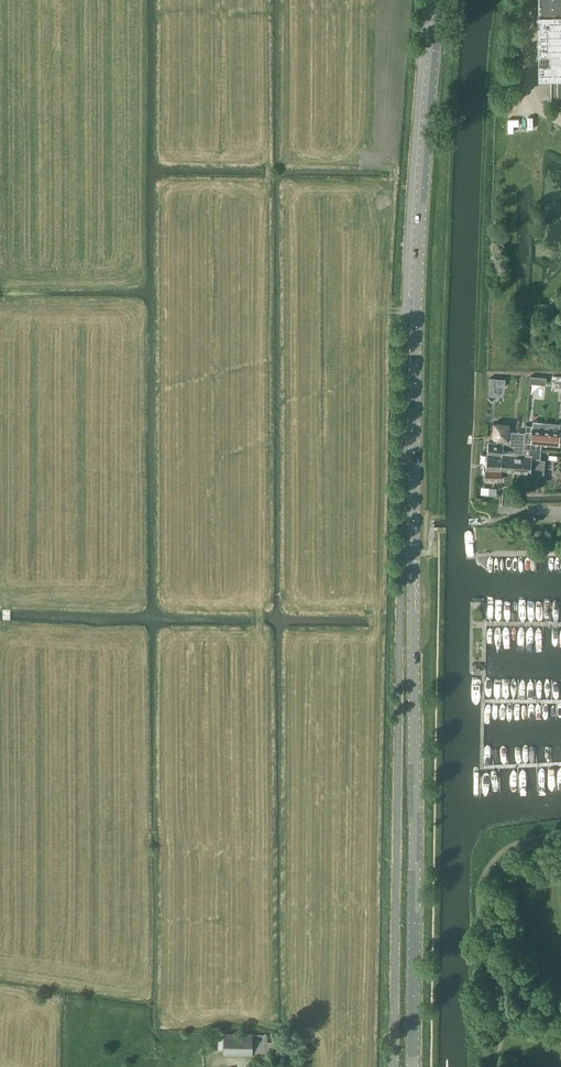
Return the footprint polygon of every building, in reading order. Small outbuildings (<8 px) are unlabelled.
[(523,454),(524,448),(525,433),(509,432),(509,424),(494,423),(492,439),(496,439),(496,443),(488,442),(487,455),(502,456),(502,452),(514,453),(523,454)] [(558,445),(559,431),(532,429),(533,426),(525,425),(525,433),(524,448),(541,449),(541,444),(558,445)] [(540,459),(541,449),(524,448),(523,454),(514,453),(512,471),(543,474),(545,460),(540,459)] [(512,471),(514,453),(502,452),(502,456),(487,455),(485,469),(484,479),(501,480),(501,474),(502,470),(512,471)] [(252,1053),(253,1034),(253,1033),(224,1033),(223,1050),(223,1055),(252,1055),(252,1053)] [(286,1053),(285,1036),(274,1036),(274,1034),(253,1034),(252,1053),(285,1053),(286,1053)]
